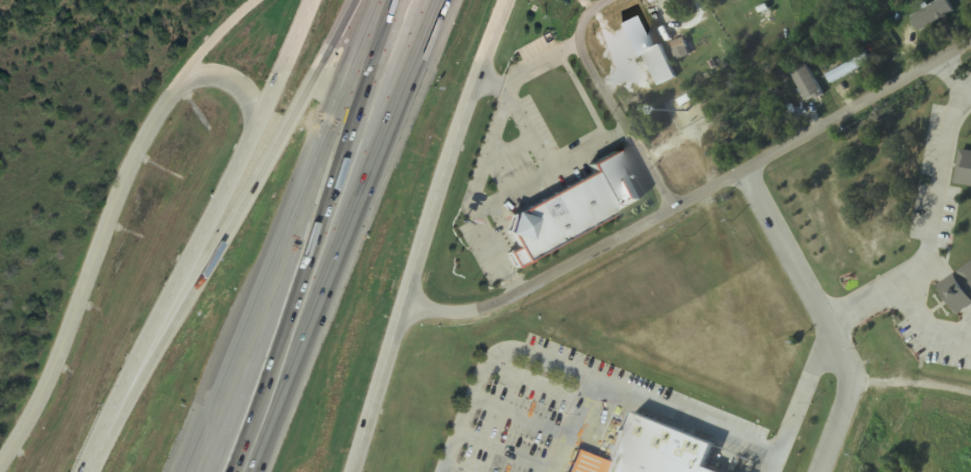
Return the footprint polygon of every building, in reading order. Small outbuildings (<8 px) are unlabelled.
[(947,0),(943,0),(912,18),(920,33),(955,14),(947,0)] [(677,79),(660,46),(643,55),(660,88),(677,79)] [(827,76),(831,84),(871,63),(867,55),(827,76)] [(823,95),(805,66),(791,75),(809,104),(823,95)] [(960,151),(955,185),(970,188),(970,153),(960,151)] [(502,220),(516,251),(507,255),(512,267),(615,218),(594,175),(502,220)] [(940,288),(959,316),(970,307),(970,265),(940,288)] [(708,466),(717,444),(635,411),(626,434),(618,430),(601,471),(723,471),(708,466)]
